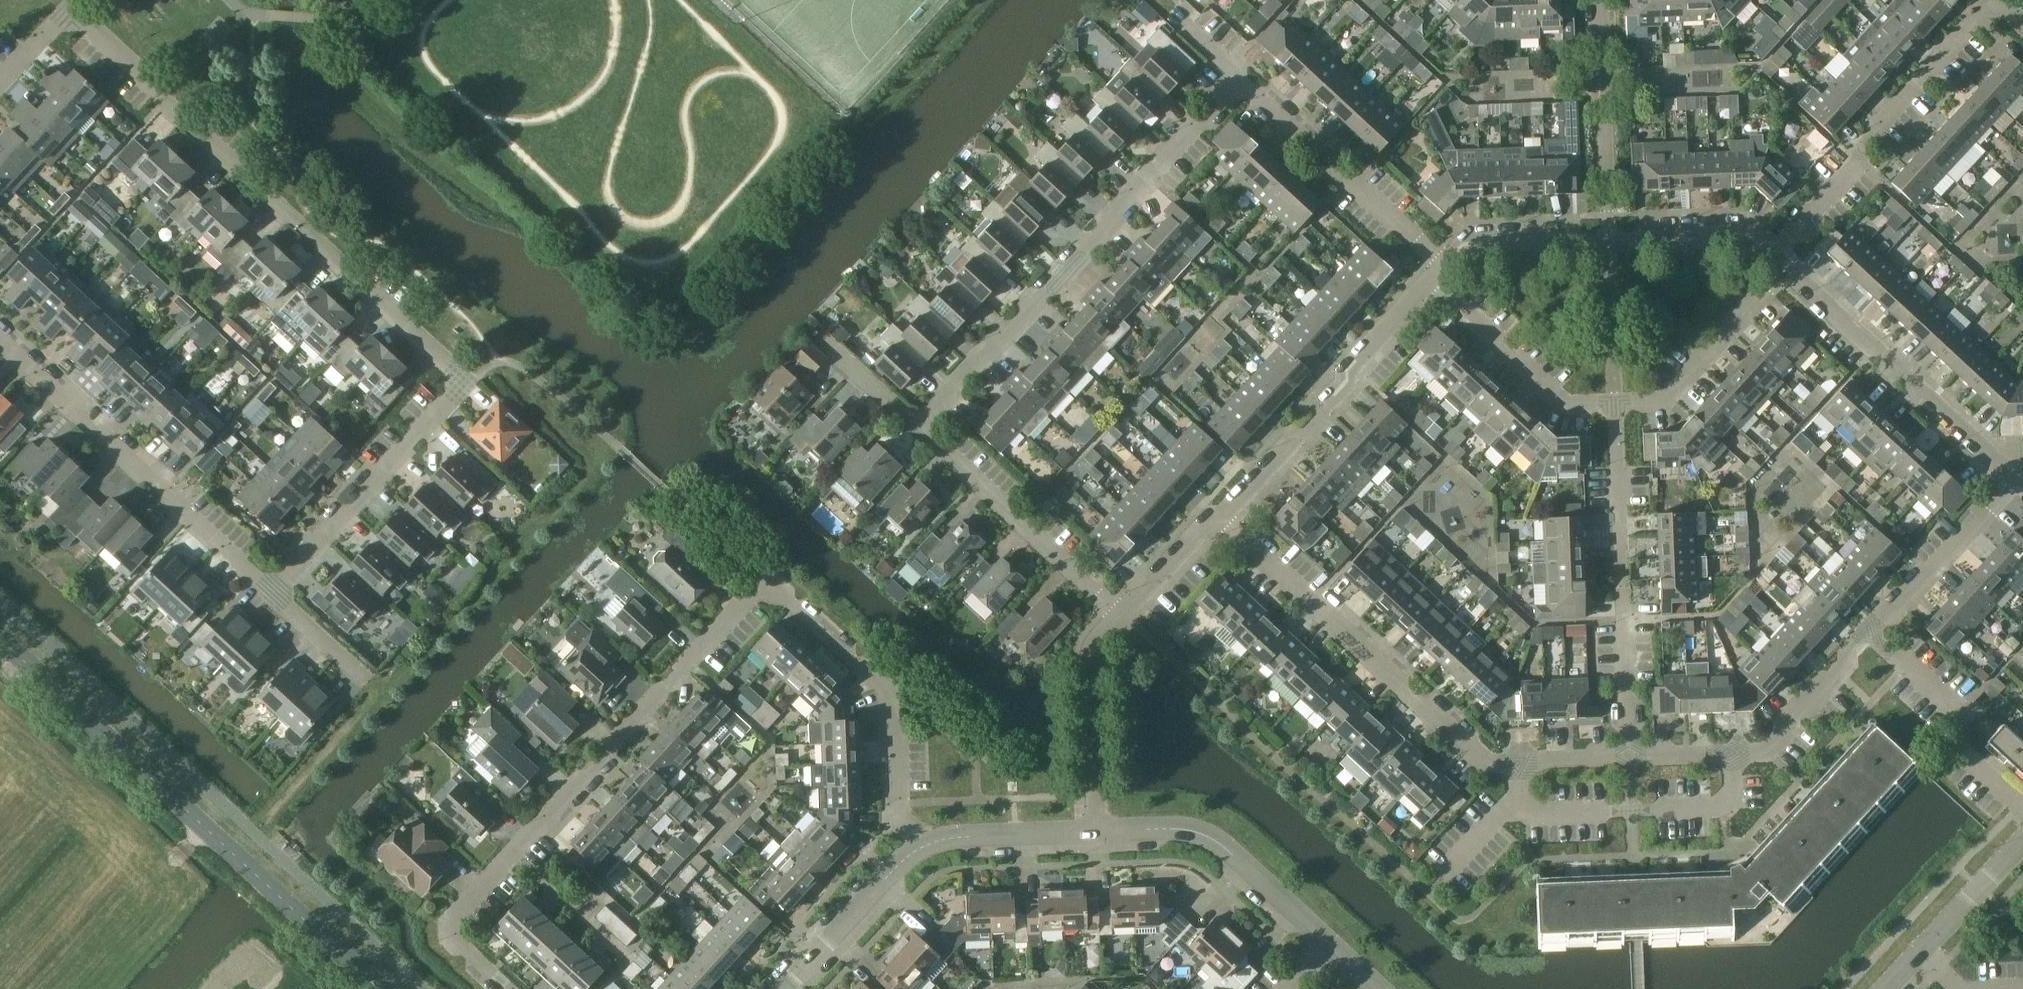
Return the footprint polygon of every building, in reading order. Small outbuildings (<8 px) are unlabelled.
[(1368,5),(1374,11),(1383,2),(1381,0),(1372,0),(1368,5)] [(1448,10),(1455,3),(1457,0),(1437,0),(1448,10)] [(1455,3),(1448,10),(1447,12),(1463,26),(1459,30),(1476,45),(1492,0),(1457,0),(1455,3)] [(1516,0),(1492,0),(1476,45),(1497,45),(1497,39),(1518,38),(1516,0)] [(1518,38),(1540,37),(1540,29),(1538,29),(1538,26),(1539,26),(1538,0),(1516,0),(1518,38)] [(1573,0),(1538,0),(1539,26),(1538,26),(1538,29),(1540,29),(1562,28),(1562,39),(1574,39),(1573,0)] [(1649,27),(1664,26),(1664,23),(1662,23),(1661,0),(1627,0),(1628,17),(1629,17),(1629,19),(1628,19),(1629,39),(1650,38),(1649,27)] [(1664,23),(1684,22),(1683,0),(1661,0),(1662,23),(1664,23)] [(1684,22),(1707,21),(1707,14),(1716,13),(1710,0),(1683,0),(1684,22)] [(1716,13),(1723,28),(1749,0),(1710,0),(1716,13)] [(1821,4),(1831,13),(1843,0),(1825,0),(1821,4)] [(1913,0),(1895,0),(1888,7),(1922,39),(1937,23),(1913,0)] [(1937,23),(1952,7),(1944,0),(1913,0),(1937,23)] [(1793,8),(1802,16),(1808,10),(1798,2),(1793,8)] [(1355,19),(1364,9),(1357,3),(1349,12),(1355,19)] [(1807,20),(1816,29),(1824,20),(1831,13),(1821,4),(1807,20)] [(1261,12),(1270,21),(1276,15),(1266,6),(1261,12)] [(1873,23),(1908,55),(1922,39),(1888,7),(1873,23)] [(1802,16),(1793,8),(1786,15),(1795,24),(1802,16)] [(1364,9),(1355,19),(1361,24),(1370,15),(1364,9)] [(1270,21),(1261,12),(1247,28),(1256,36),(1270,21)] [(1767,16),(1754,29),(1763,37),(1764,38),(1773,47),(1780,39),(1771,31),(1777,25),(1767,16)] [(1400,34),(1409,25),(1402,19),(1394,28),(1400,34)] [(1816,29),(1807,20),(1800,27),(1809,36),(1816,29)] [(1276,59),(1302,31),(1293,22),(1285,30),(1277,22),(1259,43),(1276,59)] [(1908,55),(1873,23),(1859,39),(1893,71),(1908,55)] [(1409,25),(1400,34),(1406,40),(1415,31),(1409,25)] [(1777,25),(1771,31),(1780,39),(1786,33),(1777,25)] [(1170,91),(1169,92),(1171,93),(1188,74),(1186,73),(1195,63),(1197,65),(1199,63),(1161,27),(1148,42),(1149,43),(1135,59),(1170,91)] [(1293,75),(1319,47),(1302,31),(1276,59),(1293,75)] [(1387,48),(1395,39),(1389,33),(1380,42),(1387,48)] [(1078,38),(1064,38),(1065,49),(1067,51),(1078,51),(1078,38)] [(1395,39),(1387,48),(1393,54),(1402,45),(1395,39)] [(1844,55),(1853,63),(1879,87),(1893,71),(1859,39),(1844,55)] [(1422,54),(1430,46),(1424,40),(1416,49),(1422,54)] [(1782,46),(1776,52),(1786,61),(1792,54),(1782,46)] [(1311,91),(1336,62),(1319,47),(1293,75),(1311,91)] [(1705,50),(1694,51),(1694,52),(1694,65),(1705,64),(1705,50)] [(1684,52),(1675,52),(1676,65),(1685,65),(1684,52)] [(1694,52),(1684,52),(1685,65),(1694,65),(1694,52)] [(1776,52),(1770,59),(1779,68),(1786,61),(1776,52)] [(2019,63),(2011,55),(1996,71),(2021,94),(2022,91),(2022,59),(2019,63)] [(1121,70),(1107,86),(1144,120),(1142,121),(1144,122),(1161,104),(1159,102),(1169,92),(1170,91),(1135,59),(1133,57),(1121,70)] [(1521,59),(1521,71),(1530,71),(1530,58),(1521,59)] [(1521,71),(1521,59),(1511,59),(1512,72),(1521,71)] [(1770,59),(1761,69),(1770,78),(1779,68),(1770,59)] [(1328,106),(1354,78),(1336,62),(1311,91),(1328,106)] [(1419,77),(1428,68),(1421,62),(1413,71),(1419,77)] [(1879,87),(1853,63),(1838,79),(1864,102),(1879,87)] [(55,67),(48,75),(88,112),(94,118),(109,101),(76,71),(68,79),(55,67)] [(1428,68),(1419,77),(1425,83),(1434,74),(1428,68)] [(1042,71),(1035,78),(1043,85),(1048,79),(1048,76),(1042,71)] [(2021,94),(1996,71),(1981,87),(2006,110),(2021,94)] [(48,75),(41,83),(54,95),(46,103),(73,128),(74,127),(88,112),(48,75)] [(1345,122),(1371,94),(1354,78),(1328,106),(1345,122)] [(1824,95),(1850,118),(1864,102),(1838,79),(1824,95)] [(1113,146),(1112,147),(1117,151),(1134,133),(1132,132),(1142,121),(1144,120),(1107,86),(1095,100),(1105,109),(1090,125),(1113,146)] [(1816,87),(1799,104),(1834,136),(1850,118),(1824,95),(1816,87)] [(2006,110),(1981,87),(1966,103),(1991,126),(2006,110)] [(1362,138),(1388,110),(1371,94),(1345,122),(1362,138)] [(1729,95),(1720,96),(1720,108),(1729,108),(1729,95)] [(1738,95),(1729,95),(1729,108),(1738,107),(1738,95)] [(1695,96),(1685,97),(1686,109),(1695,109),(1695,96)] [(1685,97),(1676,97),(1677,110),(1686,109),(1685,97)] [(26,99),(19,107),(65,149),(80,133),(74,127),(73,128),(46,103),(39,111),(26,99)] [(1991,126),(1966,103),(1952,119),(1977,142),(1991,126)] [(1524,117),(1523,104),(1514,104),(1514,117),(1524,117)] [(1523,104),(1524,117),(1532,116),(1531,104),(1523,104)] [(1480,118),(1480,106),(1471,106),(1471,119),(1480,118)] [(1480,106),(1480,118),(1489,118),(1489,106),(1480,106)] [(19,107),(12,115),(25,127),(18,134),(17,135),(44,160),(50,166),(65,149),(19,107)] [(1011,110),(1004,117),(1017,128),(1023,122),(1011,110)] [(1388,110),(1362,138),(1379,154),(1405,126),(1388,110)] [(1434,110),(1422,116),(1429,130),(1441,124),(1434,110)] [(1087,175),(1085,176),(1087,178),(1103,160),(1102,158),(1112,147),(1113,146),(1090,125),(1076,113),(1064,126),(1074,136),(1060,151),(1087,175)] [(1977,142),(1952,119),(1937,135),(1962,158),(1977,142)] [(1232,174),(1258,146),(1233,122),(1215,142),(1224,150),(1216,159),(1232,174)] [(0,141),(0,148),(30,175),(44,160),(17,135),(18,134),(11,129),(0,141)] [(1732,141),(1732,153),(1734,188),(1755,187),(1766,159),(1766,160),(1771,145),(1765,145),(1764,135),(1751,135),(1752,140),(1732,141)] [(1962,158),(1937,135),(1922,151),(1947,174),(1962,158)] [(129,144),(112,162),(118,168),(134,182),(142,178),(151,186),(178,157),(160,141),(149,152),(134,138),(129,144)] [(984,139),(982,151),(990,152),(991,146),(984,139)] [(1059,204),(1058,205),(1060,207),(1076,189),(1075,188),(1085,176),(1087,175),(1060,151),(1049,142),(1037,155),(1047,165),(1033,180),(1033,181),(1059,204)] [(1689,155),(1689,143),(1667,144),(1668,152),(1669,152),(1669,156),(1668,156),(1670,190),(1691,190),(1689,155)] [(1632,145),(1634,192),(1670,190),(1668,156),(1669,156),(1669,152),(1668,152),(1667,144),(1632,145)] [(1248,188),(1274,160),(1258,146),(1232,174),(1248,188)] [(1582,194),(1580,147),(1546,149),(1546,157),(1547,157),(1549,195),(1582,194)] [(9,186),(8,186),(14,192),(30,175),(0,148),(0,178),(9,186)] [(1525,150),(1527,196),(1549,195),(1547,157),(1546,157),(1546,149),(1525,150)] [(1504,151),(1506,197),(1527,196),(1525,150),(1504,151)] [(1482,152),(1484,198),(1506,197),(1504,151),(1482,152)] [(1947,174),(1922,151),(1908,167),(1932,190),(1947,174)] [(1484,198),(1482,152),(1441,153),(1449,171),(1462,199),(1484,198)] [(1711,154),(1712,189),(1734,188),(1732,153),(1711,154)] [(1689,155),(1691,190),(1712,189),(1711,154),(1689,155)] [(2022,155),(2014,165),(2020,170),(2022,166),(2022,155)] [(178,157),(151,186),(160,195),(156,202),(162,208),(156,214),(166,223),(171,217),(188,198),(179,190),(195,173),(178,157)] [(1780,210),(1787,202),(1802,186),(1793,178),(1795,176),(1778,160),(1773,166),(1766,160),(1766,159),(1755,187),(1780,210)] [(1264,203),(1290,175),(1274,160),(1248,188),(1264,203)] [(1932,190),(1908,167),(1893,183),(1917,206),(1932,190)] [(1032,233),(1031,234),(1033,236),(1049,218),(1048,216),(1058,205),(1059,204),(1033,181),(1033,180),(1023,170),(1010,184),(1020,194),(1006,209),(1007,211),(1032,233)] [(1436,174),(1420,191),(1426,196),(1418,204),(1438,224),(1461,199),(1462,199),(1449,171),(1442,179),(1436,174)] [(965,189),(973,181),(964,173),(956,181),(965,189)] [(1280,218),(1306,190),(1290,175),(1264,203),(1280,218)] [(1994,187),(1999,192),(2008,183),(2002,177),(1994,187)] [(8,186),(9,186),(0,178),(0,195),(8,186)] [(1999,192),(1994,187),(1985,196),(1991,201),(1999,192)] [(82,196),(81,197),(101,215),(109,206),(99,197),(90,188),(82,196)] [(188,198),(171,217),(187,231),(194,226),(204,235),(231,206),(213,189),(197,206),(188,198)] [(1297,233),(1323,205),(1306,190),(1280,218),(1297,233)] [(65,192),(57,201),(63,207),(71,198),(65,192)] [(1189,192),(1182,199),(1194,210),(1201,203),(1189,192)] [(1895,212),(1901,206),(1892,197),(1887,204),(1895,212)] [(1006,265),(1007,264),(1022,247),(1021,246),(1031,234),(1032,233),(1007,211),(1006,209),(996,200),(983,213),(994,223),(979,239),(979,240),(1006,265)] [(57,201),(49,210),(55,216),(63,207),(57,201)] [(77,201),(70,209),(86,224),(93,217),(77,201)] [(1206,231),(1175,202),(1165,212),(1170,217),(1159,229),(1186,253),(1206,231)] [(231,206),(204,235),(213,243),(208,251),(224,265),(241,247),(232,239),(248,222),(231,206)] [(1901,206),(1895,212),(1906,221),(1912,215),(1901,206)] [(1965,218),(1970,223),(1979,214),(1974,209),(1965,218)] [(1213,227),(1221,218),(1214,211),(1206,220),(1213,227)] [(93,217),(86,224),(101,238),(108,230),(93,217)] [(1221,218),(1213,227),(1220,233),(1228,224),(1221,218)] [(1970,223),(1965,218),(1956,228),(1961,233),(1970,223)] [(36,224),(28,233),(34,238),(42,230),(36,224)] [(1928,241),(1933,235),(1924,227),(1918,233),(1928,241)] [(1843,268),(1866,244),(1850,229),(1844,236),(1835,228),(1819,246),(1843,268)] [(1134,246),(1173,282),(1194,260),(1186,253),(1159,229),(1148,241),(1143,237),(1134,246)] [(28,233),(19,242),(25,248),(34,238),(28,233)] [(1297,241),(1306,250),(1313,243),(1303,235),(1297,241)] [(1933,235),(1928,241),(1938,250),(1943,244),(1933,235)] [(986,299),(984,300),(985,301),(1002,283),(1001,282),(1011,271),(1012,272),(1014,271),(1007,264),(1006,265),(979,240),(979,239),(975,236),(963,250),(965,251),(950,267),(986,299)] [(115,237),(105,249),(114,257),(115,256),(125,245),(117,239),(115,237)] [(224,265),(218,271),(228,280),(233,274),(239,280),(247,275),(256,283),(257,284),(284,254),(266,238),(250,255),(241,247),(224,265)] [(1245,256),(1253,247),(1246,241),(1238,250),(1245,256)] [(1306,250),(1297,241),(1291,248),(1300,257),(1306,250)] [(16,283),(5,295),(13,303),(55,257),(39,242),(8,275),(16,283)] [(5,270),(19,255),(7,244),(0,251),(0,275),(5,270)] [(1351,261),(1380,286),(1402,262),(1394,254),(1386,263),(1366,244),(1351,261)] [(1866,244),(1843,268),(1859,284),(1882,259),(1866,244)] [(115,256),(114,257),(129,271),(140,259),(125,245),(115,256)] [(1119,273),(1146,297),(1153,304),(1173,282),(1134,246),(1125,256),(1130,261),(1119,273)] [(1253,247),(1245,256),(1252,262),(1260,253),(1253,247)] [(256,283),(249,290),(250,291),(261,300),(277,314),(294,296),(285,288),(301,270),(284,254),(257,284),(256,283)] [(1960,271),(1965,265),(1956,256),(1950,262),(1960,271)] [(55,257),(13,303),(21,310),(32,297),(40,305),(65,278),(71,272),(55,258),(55,257)] [(1882,259),(1859,284),(1875,298),(1898,273),(1882,259)] [(1336,277),(1365,302),(1380,286),(1351,261),(1336,277)] [(884,263),(878,269),(888,279),(894,272),(884,263)] [(1965,265),(1960,271),(1969,280),(1975,274),(1965,265)] [(959,328),(957,329),(959,330),(975,312),(974,311),(984,300),(986,299),(950,267),(949,266),(937,279),(947,288),(932,304),(959,328)] [(1268,273),(1277,282),(1283,275),(1274,267),(1268,273)] [(48,312),(37,325),(44,332),(87,287),(86,286),(71,272),(65,278),(40,305),(48,312)] [(1125,320),(1146,297),(1119,273),(1107,286),(1102,281),(1093,290),(1125,320)] [(1277,282),(1268,273),(1262,280),(1271,288),(1277,282)] [(1891,313),(1914,288),(1898,273),(1875,298),(1891,313)] [(1222,277),(1217,283),(1225,290),(1232,283),(1226,277),(1222,277)] [(1322,293),(1350,318),(1365,302),(1336,277),(1322,293)] [(160,278),(153,285),(164,296),(166,294),(171,288),(163,280),(160,278)] [(1995,297),(2001,291),(1991,283),(1986,289),(1995,297)] [(87,287),(44,332),(52,339),(64,327),(72,334),(102,301),(87,287)] [(277,314),(271,320),(281,329),(287,323),(292,329),(304,339),(310,332),(337,303),(319,287),(303,304),(294,296),(277,314)] [(1914,288),(1891,313),(1907,328),(1930,303),(1914,288)] [(1079,317),(1113,348),(1133,326),(1125,320),(1093,290),(1084,300),(1090,305),(1079,317)] [(2001,291),(1995,297),(2005,306),(2010,300),(2001,291)] [(1307,309),(1336,334),(1350,318),(1322,293),(1307,309)] [(959,328),(932,304),(922,294),(910,308),(920,317),(906,333),(932,357),(931,358),(932,359),(949,341),(947,340),(957,329),(959,328)] [(180,296),(174,302),(182,309),(188,303),(180,296)] [(1239,305),(1248,314),(1254,307),(1245,298),(1239,305)] [(80,341),(68,354),(76,361),(112,322),(118,316),(103,302),(102,301),(72,334),(80,341)] [(188,303),(182,309),(192,318),(197,312),(188,303)] [(310,332),(304,339),(314,349),(330,363),(347,345),(338,336),(354,319),(337,303),(310,332)] [(1923,342),(1946,318),(1930,303),(1907,328),(1923,342)] [(1248,314),(1239,305),(1233,312),(1242,320),(1248,314)] [(1292,325),(1321,350),(1336,334),(1307,309),(1292,325)] [(1816,350),(1811,346),(1803,338),(1811,330),(1791,312),(1768,337),(1793,360),(1793,361),(1800,368),(1816,350)] [(112,322),(76,361),(84,369),(96,356),(103,363),(104,363),(123,343),(129,337),(128,337),(134,331),(118,316),(112,322)] [(1052,334),(1092,371),(1113,348),(1079,317),(1066,330),(1061,325),(1052,334)] [(234,318),(224,329),(246,349),(256,339),(234,318)] [(1946,318),(1923,342),(1939,358),(1962,333),(1946,318)] [(932,357),(906,333),(895,323),(882,337),(883,338),(870,353),(879,362),(878,363),(905,388),(922,370),(920,369),(931,358),(932,357)] [(211,325),(206,331),(215,339),(220,333),(211,325)] [(1167,358),(1188,335),(1176,325),(1155,347),(1167,358)] [(1321,350),(1292,325),(1277,342),(1282,347),(1283,346),(1306,366),(1321,350)] [(1420,350),(1407,364),(1411,367),(1416,371),(1421,371),(1424,368),(1433,377),(1460,348),(1435,325),(1416,346),(1418,348),(1420,350)] [(838,326),(831,334),(841,343),(848,336),(838,326)] [(220,333),(215,339),(223,347),(229,341),(220,333)] [(1962,333),(1939,358),(1955,372),(1978,348),(1962,333)] [(1092,371),(1052,334),(1043,345),(1048,349),(1038,361),(1072,392),(1092,371)] [(347,345),(330,363),(345,377),(353,372),(362,381),(390,352),(372,336),(356,353),(347,345)] [(1753,353),(1778,376),(1793,361),(1793,360),(1768,337),(1753,353)] [(1219,346),(1228,355),(1235,348),(1226,339),(1219,346)] [(103,363),(98,369),(106,377),(101,382),(109,389),(138,357),(123,343),(104,363),(103,363)] [(783,366),(753,398),(784,426),(813,395),(800,383),(809,373),(812,375),(827,359),(810,343),(795,359),(799,363),(790,373),(783,366)] [(1228,355),(1219,346),(1213,353),(1222,361),(1228,355)] [(1268,362),(1297,387),(1311,371),(1306,367),(1306,366),(1283,346),(1282,347),(1268,362)] [(1460,348),(1433,377),(1449,391),(1475,363),(1460,348)] [(1978,348),(1955,372),(1970,387),(1993,362),(1978,348)] [(1156,351),(1136,372),(1145,380),(1164,359),(1156,351)] [(390,352),(362,381),(372,389),(367,397),(374,403),(368,409),(378,418),(400,393),(391,385),(407,368),(390,352)] [(1785,383),(1778,376),(1753,353),(1739,369),(1764,392),(1770,398),(1785,383)] [(243,354),(237,360),(246,368),(252,362),(243,354)] [(138,357),(109,389),(117,397),(122,391),(130,399),(154,372),(138,357)] [(1012,379),(1051,415),(1072,392),(1038,361),(1026,374),(1020,369),(1012,379)] [(252,362),(246,368),(255,376),(261,371),(252,362)] [(1253,378),(1282,403),(1297,387),(1268,362),(1253,378)] [(2003,417),(2016,383),(1993,362),(1970,387),(2003,417)] [(1449,391),(1444,397),(1460,412),(1465,406),(1492,378),(1475,363),(1449,391)] [(282,365),(273,374),(279,380),(281,381),(289,372),(282,365)] [(154,372),(130,399),(138,406),(133,411),(141,419),(170,387),(171,387),(177,381),(160,366),(154,372)] [(1724,385),(1749,408),(1764,392),(1739,369),(1724,385)] [(1190,378),(1199,386),(1205,379),(1196,371),(1190,378)] [(1199,386),(1190,378),(1184,385),(1193,393),(1199,386)] [(1239,394),(1267,419),(1282,403),(1253,378),(1239,394)] [(1492,378),(1465,406),(1481,421),(1508,393),(1492,378)] [(997,406),(1024,431),(1031,437),(1051,415),(1012,379),(1003,389),(1008,393),(997,406)] [(271,382),(257,397),(263,403),(277,388),(271,382)] [(1849,383),(1825,409),(1821,413),(1837,428),(1842,424),(1866,398),(1849,383)] [(2003,417),(2022,416),(2022,383),(2016,383),(2003,417)] [(1749,408),(1724,385),(1709,401),(1734,425),(1749,408)] [(170,387),(141,419),(149,426),(154,421),(162,428),(186,402),(171,387),(170,387)] [(1481,421),(1472,431),(1488,446),(1489,445),(1497,436),(1524,407),(1508,393),(1481,421)] [(1139,401),(1148,409),(1154,403),(1145,394),(1139,401)] [(1224,410),(1253,435),(1267,419),(1239,394),(1224,410)] [(1805,401),(1814,410),(1820,403),(1811,395),(1805,401)] [(6,453),(28,430),(18,420),(22,415),(2,396),(0,398),(0,448),(6,453)] [(186,402),(162,428),(170,435),(165,441),(173,448),(208,410),(207,410),(192,396),(186,402)] [(249,406),(243,413),(251,420),(265,404),(263,403),(257,397),(249,406)] [(1842,424),(1857,438),(1881,412),(1866,398),(1842,424)] [(1382,400),(1366,417),(1392,440),(1407,423),(1382,400)] [(1148,409),(1139,401),(1132,408),(1141,416),(1148,409)] [(1734,425),(1709,401),(1694,417),(1719,441),(1734,425)] [(1814,410),(1805,401),(1799,408),(1808,416),(1814,410)] [(499,404),(472,433),(502,460),(529,431),(499,404)] [(1003,453),(1024,431),(997,406),(985,419),(980,414),(971,424),(1003,453)] [(1497,436),(1489,445),(1506,460),(1514,451),(1517,449),(1541,423),(1524,407),(1497,436)] [(815,414),(791,440),(805,454),(811,447),(828,463),(852,436),(860,428),(852,420),(838,408),(824,423),(815,414)] [(208,410),(173,448),(180,455),(185,450),(194,458),(224,425),(208,410)] [(1209,426),(1237,452),(1253,435),(1224,410),(1209,426)] [(1420,410),(1412,420),(1418,425),(1426,416),(1420,410)] [(1865,462),(1897,427),(1881,412),(1857,438),(1849,447),(1865,462)] [(1426,416),(1418,425),(1425,432),(1433,422),(1426,416)] [(1366,417),(1352,432),(1377,455),(1385,462),(1399,446),(1392,440),(1366,417)] [(1696,471),(1701,466),(1709,473),(1716,465),(1713,462),(1727,447),(1719,441),(1694,417),(1680,433),(1691,460),(1696,471)] [(313,418),(297,434),(303,440),(304,440),(336,469),(343,461),(338,456),(345,448),(313,418)] [(236,420),(228,429),(234,434),(242,425),(236,420)] [(1433,422),(1425,432),(1434,440),(1442,430),(1433,422)] [(1224,449),(1196,423),(1181,440),(1209,466),(1224,449)] [(1541,423),(1517,449),(1532,462),(1523,471),(1535,482),(1539,483),(1546,466),(1557,438),(1541,423)] [(1081,425),(1071,436),(1083,446),(1092,436),(1081,425)] [(1110,433),(1119,441),(1125,435),(1116,426),(1110,433)] [(1776,433),(1785,441),(1791,435),(1782,426),(1776,433)] [(1881,476),(1889,467),(1913,441),(1897,427),(1865,462),(1881,476)] [(228,429),(220,438),(226,443),(234,434),(228,429)] [(1352,432),(1338,448),(1363,471),(1370,478),(1385,462),(1377,455),(1352,432)] [(1119,441),(1110,433),(1103,439),(1113,448),(1119,441)] [(1658,462),(1658,469),(1682,468),(1682,460),(1691,460),(1680,433),(1645,434),(1646,462),(1658,462)] [(1785,441),(1776,433),(1770,440),(1779,448),(1785,441)] [(1810,458),(1819,449),(1802,433),(1794,442),(1810,458)] [(297,434),(283,450),(289,455),(316,480),(323,472),(328,477),(336,469),(304,440),(303,440),(297,434)] [(1546,466),(1539,483),(1540,483),(1556,483),(1556,473),(1580,471),(1579,467),(1591,466),(1591,447),(1590,436),(1557,438),(1546,466)] [(32,441),(4,470),(14,479),(23,470),(42,487),(69,458),(50,440),(41,449),(32,441)] [(1166,456),(1194,482),(1209,466),(1181,440),(1166,456)] [(1452,440),(1444,449),(1450,455),(1458,446),(1452,440)] [(1905,482),(1928,456),(1913,441),(1889,467),(1905,482)] [(837,472),(816,494),(822,501),(832,490),(852,509),(862,518),(874,506),(869,501),(870,501),(902,466),(878,444),(869,453),(861,446),(852,455),(837,472)] [(213,445),(196,464),(206,474),(224,455),(213,445)] [(1458,446),(1450,455),(1457,461),(1465,452),(1458,446)] [(1338,448),(1323,465),(1348,487),(1355,494),(1370,478),(1363,471),(1338,448)] [(1064,449),(1055,459),(1064,467),(1073,458),(1064,449)] [(1819,449),(1810,458),(1816,463),(1825,454),(1819,449)] [(283,450),(268,465),(275,471),(306,500),(314,493),(308,488),(316,480),(289,455),(283,450)] [(761,450),(749,463),(760,472),(771,460),(761,450)] [(451,456),(432,477),(442,486),(442,485),(465,506),(465,505),(474,495),(482,502),(499,483),(470,455),(461,465),(451,456)] [(1152,472),(1180,497),(1194,482),(1166,456),(1152,472)] [(1905,482),(1920,496),(1920,497),(1944,470),(1928,456),(1905,482)] [(1423,457),(1418,463),(1427,471),(1433,466),(1423,457)] [(69,458),(42,487),(61,505),(49,517),(62,529),(65,525),(91,498),(79,487),(89,477),(69,458)] [(1080,465),(1090,473),(1096,467),(1087,458),(1080,465)] [(1746,466),(1755,474),(1762,466),(1753,459),(1746,466)] [(1418,463),(1412,471),(1421,479),(1427,471),(1418,463)] [(268,465),(254,481),(287,511),(294,503),(299,508),(306,500),(275,471),(268,465)] [(1090,473),(1080,465),(1074,471),(1083,480),(1090,473)] [(1323,465),(1309,480),(1334,503),(1333,503),(1341,511),(1355,494),(1348,487),(1323,465)] [(1755,474),(1746,466),(1741,472),(1749,480),(1755,474)] [(1484,470),(1475,479),(1482,485),(1491,476),(1484,470)] [(1920,497),(1920,496),(1918,498),(1936,515),(1943,507),(1952,515),(1970,495),(1944,470),(1920,497)] [(1137,488),(1165,513),(1180,497),(1152,472),(1137,488)] [(1842,486),(1850,478),(1843,472),(1835,480),(1842,486)] [(1491,476),(1482,485),(1489,491),(1497,482),(1491,476)] [(1850,478),(1842,486),(1849,493),(1857,484),(1850,478)] [(1309,480),(1294,496),(1319,519),(1319,518),(1333,503),(1334,503),(1309,480)] [(254,481),(239,497),(277,532),(285,524),(279,519),(287,511),(254,481)] [(896,489),(875,512),(885,521),(891,515),(910,533),(940,501),(919,482),(905,497),(896,489)] [(424,485),(405,506),(414,515),(415,514),(438,535),(447,525),(454,531),(472,512),(465,505),(465,506),(442,485),(442,486),(433,494),(424,485)] [(1122,503),(1151,529),(1165,513),(1137,488),(1122,503)] [(1399,504),(1405,497),(1395,489),(1390,495),(1399,504)] [(1836,491),(1830,498),(1838,506),(1844,499),(1836,491)] [(1399,504),(1390,495),(1383,502),(1392,511),(1399,504)] [(1294,496),(1270,522),(1290,540),(1291,539),(1303,550),(1305,551),(1313,546),(1314,545),(1330,528),(1328,526),(1319,518),(1319,519),(1294,496)] [(91,498),(65,525),(77,536),(97,554),(105,546),(132,517),(112,498),(102,509),(91,498)] [(1042,506),(1048,512),(1051,514),(1059,506),(1050,498),(1042,506)] [(1874,516),(1882,507),(1875,501),(1867,510),(1874,516)] [(1822,508),(1831,517),(1837,511),(1828,502),(1822,508)] [(1107,520),(1136,546),(1151,529),(1122,503),(1107,520)] [(1580,503),(1565,504),(1565,517),(1581,516),(1580,503)] [(1882,507),(1874,516),(1880,522),(1888,513),(1882,507)] [(1831,517),(1822,508),(1815,515),(1824,524),(1831,517)] [(1692,512),(1657,514),(1658,536),(1693,535),(1693,534),(1705,534),(1704,512),(1692,512)] [(397,515),(377,535),(387,544),(388,544),(410,565),(411,564),(420,554),(427,560),(445,541),(438,535),(415,514),(414,515),(406,524),(397,515)] [(132,517),(105,546),(124,564),(119,569),(129,577),(148,556),(139,548),(152,535),(132,517)] [(1581,517),(1544,518),(1544,541),(1582,540),(1581,517)] [(1412,534),(1421,525),(1414,518),(1406,527),(1412,534)] [(1136,546),(1107,520),(1092,536),(1100,544),(1092,553),(1112,571),(1136,546)] [(2004,541),(2006,543),(2000,549),(2022,569),(2022,520),(2004,541)] [(912,554),(905,561),(921,577),(924,574),(939,588),(950,576),(950,577),(983,542),(961,521),(942,541),(932,532),(912,554)] [(1360,527),(1370,535),(1376,529),(1366,521),(1360,527)] [(1748,524),(1735,524),(1736,533),(1748,532),(1748,524)] [(655,563),(649,570),(687,606),(712,581),(684,554),(692,545),(693,544),(673,525),(672,526),(663,535),(673,545),(667,551),(666,550),(661,550),(654,557),(655,563)] [(1421,525),(1412,534),(1418,540),(1427,530),(1421,525)] [(1370,535),(1360,527),(1354,534),(1363,543),(1370,535)] [(1861,545),(1887,568),(1901,552),(1876,529),(1861,545)] [(1748,532),(1736,533),(1736,542),(1749,541),(1748,532)] [(1498,544),(1511,544),(1510,534),(1498,535),(1498,544)] [(1792,540),(1802,548),(1807,542),(1798,534),(1792,540)] [(1693,535),(1658,536),(1659,558),(1694,556),(1693,535)] [(1361,589),(1392,556),(1375,540),(1369,548),(1344,574),(1361,589)] [(1582,540),(1544,541),(1545,563),(1583,561),(1582,540)] [(1802,548),(1792,540),(1786,547),(1795,556),(1802,548)] [(1343,543),(1330,556),(1340,565),(1352,552),(1343,543)] [(369,544),(350,565),(360,574),(361,573),(383,594),(384,593),(393,583),(400,590),(418,571),(411,564),(410,565),(388,544),(387,544),(379,553),(369,544)] [(1511,544),(1498,544),(1498,553),(1511,552),(1511,544)] [(1887,568),(1861,545),(1847,561),(1872,584),(1887,568)] [(140,584),(132,593),(143,603),(150,595),(161,604),(191,571),(182,563),(186,558),(174,547),(150,572),(151,573),(141,584),(140,584)] [(1444,563),(1452,554),(1446,548),(1437,557),(1444,563)] [(2000,549),(1994,555),(1992,553),(1984,563),(2012,588),(2022,576),(2022,569),(2000,549)] [(1452,554),(1444,563),(1450,569),(1459,560),(1452,554)] [(1749,554),(1736,555),(1736,563),(1750,563),(1749,554)] [(1377,604),(1408,570),(1392,556),(1361,589),(1377,604)] [(1694,556),(1659,558),(1660,580),(1698,578),(1698,577),(1706,577),(1706,576),(1706,556),(1694,556)] [(984,559),(961,584),(971,593),(972,592),(994,613),(1025,580),(1002,559),(993,568),(984,559)] [(883,560),(876,567),(887,577),(893,570),(883,560)] [(1545,563),(1533,563),(1534,585),(1546,585),(1584,583),(1583,561),(1545,563)] [(1832,576),(1857,600),(1872,584),(1847,561),(1832,576)] [(1971,580),(1997,604),(2012,588),(1984,563),(1975,572),(1977,574),(1971,580)] [(1510,564),(1497,564),(1498,573),(1511,572),(1510,564)] [(1767,565),(1761,571),(1770,580),(1777,574),(1767,565)] [(621,566),(605,584),(628,604),(612,621),(616,625),(616,632),(624,631),(642,648),(665,623),(649,608),(645,604),(653,596),(621,566)] [(1808,583),(1818,592),(1843,615),(1857,600),(1832,576),(1822,567),(1808,583)] [(1392,618),(1423,585),(1408,570),(1377,604),(1392,618)] [(191,571),(161,604),(181,622),(177,626),(187,635),(203,619),(195,611),(217,587),(205,575),(201,580),(191,571)] [(1761,571),(1755,578),(1764,587),(1770,580),(1761,571)] [(342,573),(323,594),(333,603),(325,612),(348,633),(366,613),(373,619),(391,600),(384,593),(383,594),(361,573),(360,574),(352,582),(342,573)] [(1224,626),(1251,597),(1234,581),(1230,584),(1222,576),(1198,602),(1224,626)] [(1476,576),(1467,585),(1474,592),(1483,582),(1476,576)] [(1698,578),(1660,580),(1661,613),(1661,614),(1673,613),(1672,602),(1686,601),(1699,600),(1698,578)] [(893,580),(885,589),(890,594),(898,585),(893,580)] [(1997,604),(1971,580),(1965,587),(1963,585),(1955,595),(1982,620),(1997,604)] [(1483,582),(1474,592),(1481,598),(1489,588),(1483,582)] [(1547,606),(1536,606),(1536,620),(1559,618),(1586,617),(1586,616),(1584,583),(1546,585),(1547,606)] [(1793,598),(1803,608),(1828,631),(1843,615),(1818,592),(1808,583),(1793,598)] [(1408,633),(1439,600),(1423,585),(1392,618),(1408,633)] [(1942,612),(1968,636),(1982,620),(1955,595),(1946,604),(1948,606),(1942,612)] [(1014,609),(994,630),(1004,639),(1009,634),(1034,658),(1069,621),(1044,597),(1023,618),(1014,609)] [(1230,648),(1238,638),(1251,651),(1275,625),(1265,616),(1268,613),(1251,597),(1224,626),(1216,635),(1230,648)] [(1738,597),(1732,604),(1741,612),(1747,606),(1738,597)] [(1424,648),(1455,614),(1439,600),(1408,633),(1424,648)] [(1686,601),(1672,602),(1673,613),(1686,613),(1686,601)] [(1732,604),(1726,610),(1735,619),(1741,612),(1732,604)] [(197,645),(190,652),(203,664),(213,653),(224,663),(255,630),(246,621),(250,617),(237,605),(214,630),(206,622),(190,639),(197,645)] [(1508,606),(1500,615),(1507,621),(1515,612),(1508,606)] [(1828,631),(1803,608),(1789,623),(1814,647),(1828,631)] [(1515,612),(1507,621),(1513,627),(1521,618),(1515,612)] [(1968,636),(1942,612),(1936,619),(1934,617),(1925,627),(1952,653),(1968,636)] [(408,645),(420,622),(405,614),(393,637),(408,645)] [(1440,663),(1472,630),(1455,614),(1424,648),(1440,663)] [(1693,620),(1684,621),(1685,633),(1694,633),(1693,620)] [(577,647),(559,667),(598,703),(623,676),(611,665),(619,656),(592,631),(591,632),(579,621),(567,633),(567,638),(577,647)] [(777,622),(752,650),(768,665),(794,637),(777,622)] [(930,622),(923,629),(931,637),(935,633),(935,627),(930,622)] [(1814,647),(1789,623),(1773,641),(1798,664),(1814,647)] [(1275,625),(1251,651),(1277,674),(1304,645),(1286,628),(1283,632),(1275,625)] [(1563,626),(1554,626),(1555,638),(1563,638),(1563,626)] [(1535,627),(1529,645),(1542,644),(1541,627),(1535,627)] [(255,630),(224,663),(232,671),(234,673),(229,679),(229,684),(238,693),(244,693),(256,679),(252,675),(256,670),(257,671),(281,646),(268,634),(264,638),(255,630)] [(1456,678),(1480,652),(1487,644),(1472,630),(1440,663),(1456,678)] [(2005,641),(2015,650),(2021,643),(2011,634),(2005,641)] [(794,637),(768,665),(784,680),(809,652),(794,637)] [(1519,638),(1515,649),(1526,652),(1529,641),(1519,638)] [(1773,641),(1759,656),(1784,679),(1798,664),(1773,641)] [(2015,650),(2005,641),(1999,647),(2009,657),(2015,650)] [(1303,699),(1327,673),(1318,664),(1321,661),(1304,645),(1277,674),(1303,699)] [(520,651),(509,662),(525,677),(535,665),(520,651)] [(809,652),(784,680),(800,694),(825,667),(809,652)] [(1480,652),(1456,678),(1471,692),(1496,666),(1495,665),(1480,652)] [(1505,653),(1500,658),(1504,661),(1509,656),(1505,653)] [(1759,656),(1757,653),(1741,670),(1751,680),(1744,688),(1754,712),(1784,679),(1759,656)] [(2020,653),(2013,660),(2022,669),(2022,656),(2020,653)] [(272,685),(260,697),(281,716),(312,683),(303,674),(307,670),(294,658),(271,684),(272,685)] [(1687,663),(1688,676),(1690,715),(1712,714),(1710,675),(1710,662),(1687,663)] [(1496,666),(1471,692),(1504,722),(1507,710),(1496,699),(1514,679),(1497,663),(1495,665),(1496,666)] [(825,667),(800,694),(815,709),(812,713),(814,718),(847,701),(835,689),(842,682),(825,667)] [(1985,683),(1990,677),(1981,668),(1975,674),(1985,683)] [(545,694),(526,714),(539,726),(536,729),(546,738),(548,735),(559,746),(579,725),(565,712),(565,708),(575,698),(546,671),(534,684),(545,694)] [(1327,673),(1303,699),(1328,723),(1356,693),(1338,677),(1335,680),(1327,673)] [(1738,674),(1732,674),(1710,675),(1712,714),(1754,712),(1744,688),(1738,674)] [(1688,676),(1665,677),(1666,688),(1654,689),(1655,716),(1690,715),(1688,676)] [(724,678),(718,685),(719,686),(728,694),(734,687),(724,678)] [(1990,685),(2000,694),(2007,687),(1997,678),(1990,685)] [(1567,681),(1569,720),(1603,718),(1602,707),(1590,708),(1589,680),(1567,681)] [(1569,720),(1567,681),(1546,682),(1546,692),(1547,720),(1569,720)] [(1546,692),(1546,682),(1523,683),(1523,693),(1513,693),(1507,710),(1504,722),(1547,720),(1546,692)] [(312,683),(281,716),(292,726),(286,732),(286,737),(296,746),(301,746),(314,732),(310,728),(314,723),(315,724),(338,698),(326,687),(322,691),(312,683)] [(2000,694),(1990,685),(1985,691),(1994,700),(2000,694)] [(1246,688),(1237,698),(1243,704),(1252,694),(1246,688)] [(699,694),(682,712),(709,737),(718,745),(719,744),(733,729),(728,724),(737,714),(714,692),(706,700),(699,694)] [(741,693),(735,700),(742,707),(751,715),(757,708),(748,700),(741,693)] [(1355,747),(1378,721),(1369,712),(1372,709),(1356,693),(1328,723),(1355,747)] [(757,708),(751,715),(760,723),(766,729),(781,713),(765,699),(757,708)] [(814,718),(809,720),(810,744),(822,743),(853,742),(859,742),(858,720),(853,720),(849,720),(849,702),(847,701),(814,718)] [(1961,717),(1970,725),(1971,726),(1985,710),(1976,701),(1961,717)] [(491,709),(475,727),(491,742),(490,744),(493,747),(480,761),(497,776),(494,780),(511,797),(528,780),(524,777),(534,766),(510,743),(518,734),(491,709)] [(682,712),(668,728),(695,753),(704,761),(718,745),(709,737),(682,712)] [(2011,731),(2010,732),(2022,744),(2022,718),(2011,731)] [(1373,778),(1380,771),(1384,767),(1407,741),(1390,725),(1386,729),(1378,721),(1355,747),(1348,754),(1373,778)] [(1996,750),(2000,754),(1997,757),(2005,764),(2008,761),(2022,775),(2022,744),(2010,732),(2011,731),(2005,725),(1988,743),(1996,750)] [(1732,870),(1703,871),(1703,877),(1636,880),(1537,884),(1540,949),(1638,945),(1735,941),(1734,908),(1755,907),(1769,892),(1793,914),(1813,892),(1926,772),(1878,727),(1765,848),(1761,844),(1741,865),(1740,864),(1732,868),(1732,870)] [(668,728),(653,743),(680,768),(695,753),(668,728)] [(1407,741),(1384,767),(1392,775),(1389,779),(1406,794),(1430,769),(1421,760),(1424,757),(1407,741)] [(853,742),(822,743),(822,765),(853,765),(860,764),(859,742),(853,742)] [(653,743),(639,759),(644,765),(645,764),(666,784),(667,783),(680,768),(653,743)] [(742,749),(735,756),(745,765),(751,758),(742,749)] [(784,753),(775,754),(776,767),(784,767),(785,767),(784,753)] [(644,765),(629,781),(656,806),(665,814),(681,797),(672,788),(667,783),(666,784),(645,764),(644,765)] [(822,765),(810,766),(811,787),(818,787),(823,787),(853,786),(860,786),(860,764),(853,765),(822,765)] [(451,777),(434,795),(443,803),(440,805),(475,837),(494,816),(480,802),(489,792),(461,766),(451,777)] [(731,767),(722,776),(729,783),(738,773),(731,767)] [(784,767),(776,767),(776,780),(785,779),(784,767)] [(1430,769),(1406,794),(1422,809),(1414,817),(1425,827),(1459,789),(1442,773),(1438,776),(1430,769)] [(722,776),(713,785),(720,792),(729,783),(722,776)] [(629,781),(615,797),(642,821),(651,830),(665,814),(656,806),(629,781)] [(819,808),(817,814),(852,826),(852,809),(853,809),(861,808),(860,786),(853,786),(823,787),(818,787),(819,808)] [(1458,793),(1447,806),(1455,813),(1466,800),(1458,793)] [(615,797),(600,813),(627,838),(636,846),(651,830),(642,821),(615,797)] [(704,797),(695,808),(701,814),(710,803),(704,797)] [(759,807),(750,816),(756,822),(765,812),(759,807)] [(600,813),(586,829),(620,860),(621,859),(623,860),(636,846),(627,838),(600,813)] [(816,818),(801,835),(804,838),(831,863),(847,846),(840,839),(852,827),(852,826),(817,814),(816,818)] [(404,825),(378,853),(387,862),(387,866),(393,871),(397,871),(422,894),(448,866),(438,856),(447,846),(418,818),(408,829),(404,825)] [(748,818),(737,830),(746,838),(752,832),(757,826),(748,818)] [(709,821),(694,838),(700,844),(715,827),(709,821)] [(578,851),(570,859),(594,881),(601,888),(610,879),(606,875),(620,860),(586,829),(571,844),(578,851)] [(795,830),(781,845),(790,853),(817,879),(831,863),(804,838),(801,835),(795,830)] [(734,833),(712,857),(719,864),(728,855),(730,858),(744,842),(734,833)] [(691,835),(676,851),(685,860),(694,850),(700,844),(694,838),(691,835)] [(781,845),(765,861),(772,867),(775,870),(802,895),(817,879),(790,853),(781,845)] [(1411,846),(1407,850),(1413,857),(1420,850),(1415,845),(1411,846)] [(668,860),(662,867),(670,875),(677,868),(668,860)] [(689,863),(684,870),(693,878),(699,872),(689,863)] [(662,867),(653,877),(662,885),(670,875),(662,867)] [(758,882),(749,891),(773,913),(781,905),(788,911),(802,895),(775,870),(772,867),(758,882)] [(684,870),(678,876),(687,885),(693,878),(684,870)] [(1158,885),(1134,886),(1135,926),(1135,934),(1148,933),(1164,933),(1165,934),(1160,940),(1170,949),(1175,943),(1192,925),(1173,907),(1158,908),(1158,885)] [(1110,910),(1099,910),(1100,935),(1113,935),(1112,927),(1135,926),(1134,886),(1110,887),(1110,910)] [(492,930),(556,988),(587,988),(611,963),(601,955),(594,963),(592,961),(588,963),(580,956),(581,951),(571,941),(568,945),(564,941),(566,936),(545,917),(540,919),(532,912),(534,907),(533,906),(540,898),(530,888),(492,930)] [(1086,888),(1062,889),(1063,929),(1076,928),(1077,941),(1087,941),(1087,944),(1100,943),(1100,935),(1099,910),(1098,899),(1086,900),(1086,888)] [(1038,902),(1026,902),(1027,913),(1028,942),(1028,946),(1041,946),(1041,930),(1063,929),(1062,889),(1038,890),(1038,902)] [(952,916),(935,935),(954,952),(964,941),(979,940),(979,932),(991,932),(990,891),(966,892),(967,916),(952,916)] [(1014,891),(990,891),(991,932),(1002,931),(1002,939),(1014,938),(1015,943),(1028,942),(1027,913),(1015,914),(1014,891)] [(660,895),(654,901),(664,910),(669,904),(660,895)] [(745,896),(730,912),(756,936),(771,920),(745,896)] [(654,901),(649,908),(658,916),(664,910),(654,901)] [(674,903),(665,912),(677,923),(685,914),(674,903)] [(605,905),(594,917),(626,947),(638,935),(605,905)] [(730,912),(715,928),(741,952),(756,936),(730,912)] [(1192,925),(1175,943),(1192,959),(1201,968),(1234,932),(1216,916),(1201,933),(1192,925)] [(715,928),(700,944),(726,968),(741,952),(715,928)] [(910,928),(894,946),(923,973),(939,956),(945,962),(954,952),(935,935),(927,944),(910,928)] [(1201,968),(1211,977),(1202,986),(1205,988),(1242,988),(1256,973),(1242,959),(1251,949),(1234,932),(1201,968)] [(644,940),(638,946),(643,950),(647,954),(653,948),(644,940)] [(700,944),(685,960),(712,984),(726,968),(700,944)] [(878,963),(886,972),(878,980),(886,988),(888,988),(919,988),(921,988),(929,978),(923,973),(894,946),(878,963)] [(634,960),(628,966),(637,975),(643,968),(634,960)] [(671,976),(685,988),(707,988),(712,984),(685,960),(671,976)] [(628,966),(622,973),(631,981),(637,975),(628,966)] [(1157,968),(1150,976),(1157,982),(1162,977),(1162,973),(1157,968)] [(659,988),(685,988),(671,976),(659,988)]
